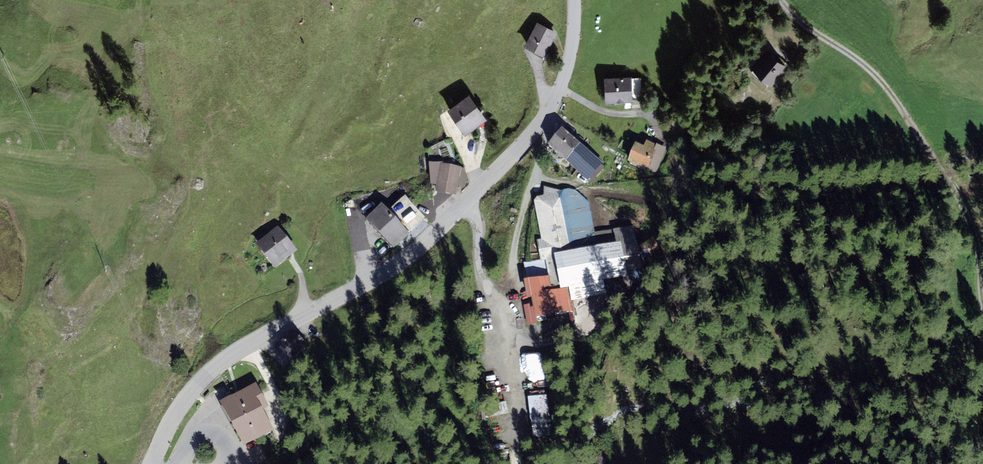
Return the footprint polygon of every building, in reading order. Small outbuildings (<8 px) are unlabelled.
[(546,59),(559,33),(539,23),(526,49),(546,59)] [(791,71),(770,53),(754,71),(775,90),(791,71)] [(635,79),(608,80),(608,103),(635,102),(635,79)] [(472,95),(451,110),(468,134),(489,120),(472,95)] [(583,147),(565,132),(550,149),(568,164),(581,149),(583,147)] [(656,175),(666,151),(648,144),(646,150),(638,146),(630,165),(656,175)] [(581,149),(568,164),(593,185),(606,171),(581,149)] [(458,198),(462,170),(432,165),(433,187),(439,187),(438,194),(458,198)] [(555,295),(573,291),(644,277),(633,228),(595,235),(590,204),(576,192),(571,192),(560,193),(545,189),(546,199),(539,199),(536,205),(543,242),(539,243),(543,265),(548,264),(550,280),(553,280),(555,295)] [(411,236),(384,207),(367,223),(394,252),(411,236)] [(281,229),(258,247),(277,272),(300,254),(281,229)] [(550,280),(526,285),(529,303),(534,302),(538,322),(578,315),(573,291),(555,295),(553,280),(550,280)] [(529,320),(519,322),(522,339),(531,337),(529,320)] [(258,387),(222,406),(246,450),(276,434),(262,409),(269,406),(258,387)] [(548,396),(530,397),(532,438),(550,437),(548,396)]
